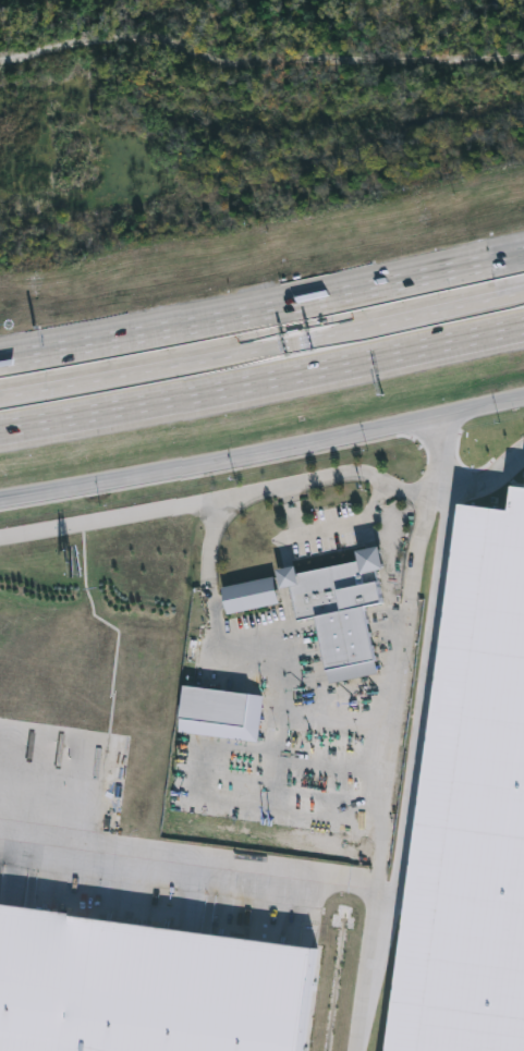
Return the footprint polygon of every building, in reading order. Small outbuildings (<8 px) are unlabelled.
[(317,620),(295,623),(291,590),(279,591),(276,573),(295,570),(296,574),(357,564),(356,553),(379,550),(382,573),(376,574),(380,607),(365,609),(374,668),(326,675),(317,620)] [(279,608),(226,616),(221,589),(275,581),(279,608)] [(180,723),(182,689),(249,696),(247,729),(180,723)] [(318,949),(304,1050),(0,1050),(0,906),(318,949)]
